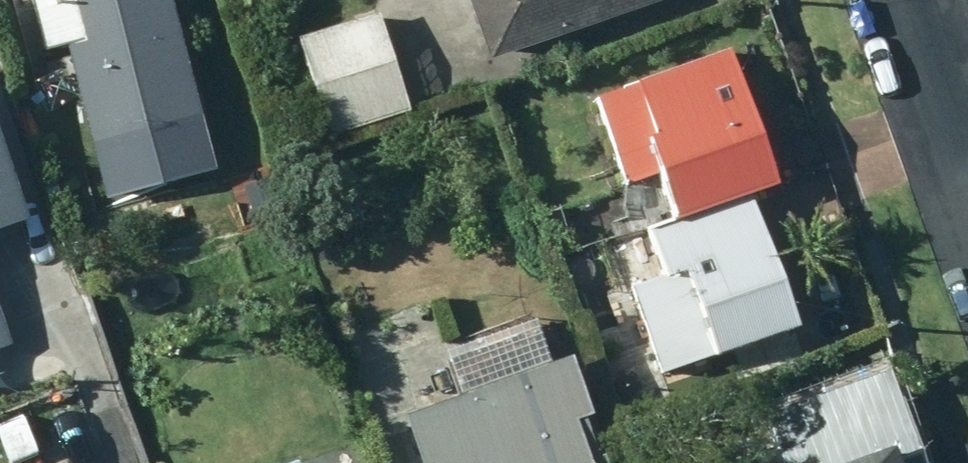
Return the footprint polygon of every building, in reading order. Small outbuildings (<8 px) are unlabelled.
[(174,0),(35,0),(51,63),(70,57),(93,149),(204,122),(174,0)] [(675,4),(674,0),(469,0),(493,68),(675,4)] [(412,115),(382,19),(301,42),(330,139),(412,115)] [(781,192),(735,58),(601,106),(630,192),(665,181),(681,227),(781,192)] [(32,232),(0,137),(0,243),(32,232)] [(804,342),(756,205),(654,238),(669,282),(637,293),(665,378),(719,359),(722,370),(804,342)] [(16,349),(0,302),(0,354),(16,349)] [(411,426),(423,462),(601,462),(589,428),(599,425),(579,366),(521,385),(509,351),(451,371),(463,408),(411,426)] [(896,379),(773,424),(784,454),(761,461),(762,462),(925,462),(896,379)]
